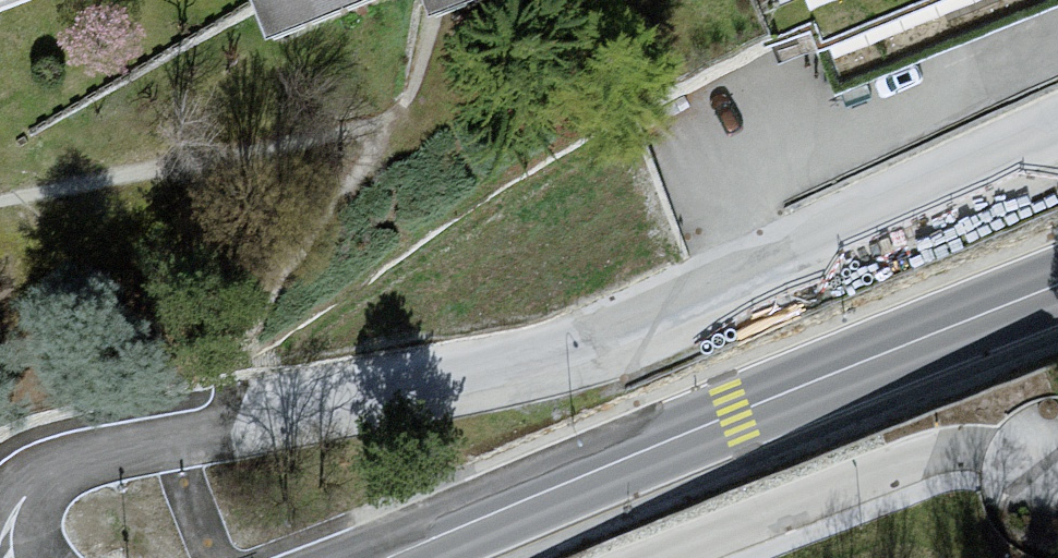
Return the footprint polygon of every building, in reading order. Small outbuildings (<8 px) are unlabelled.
[(37,0),(0,0),(0,15),(37,0)] [(270,42),(382,0),(254,0),(270,42)] [(431,17),(478,0),(426,0),(431,17)]
